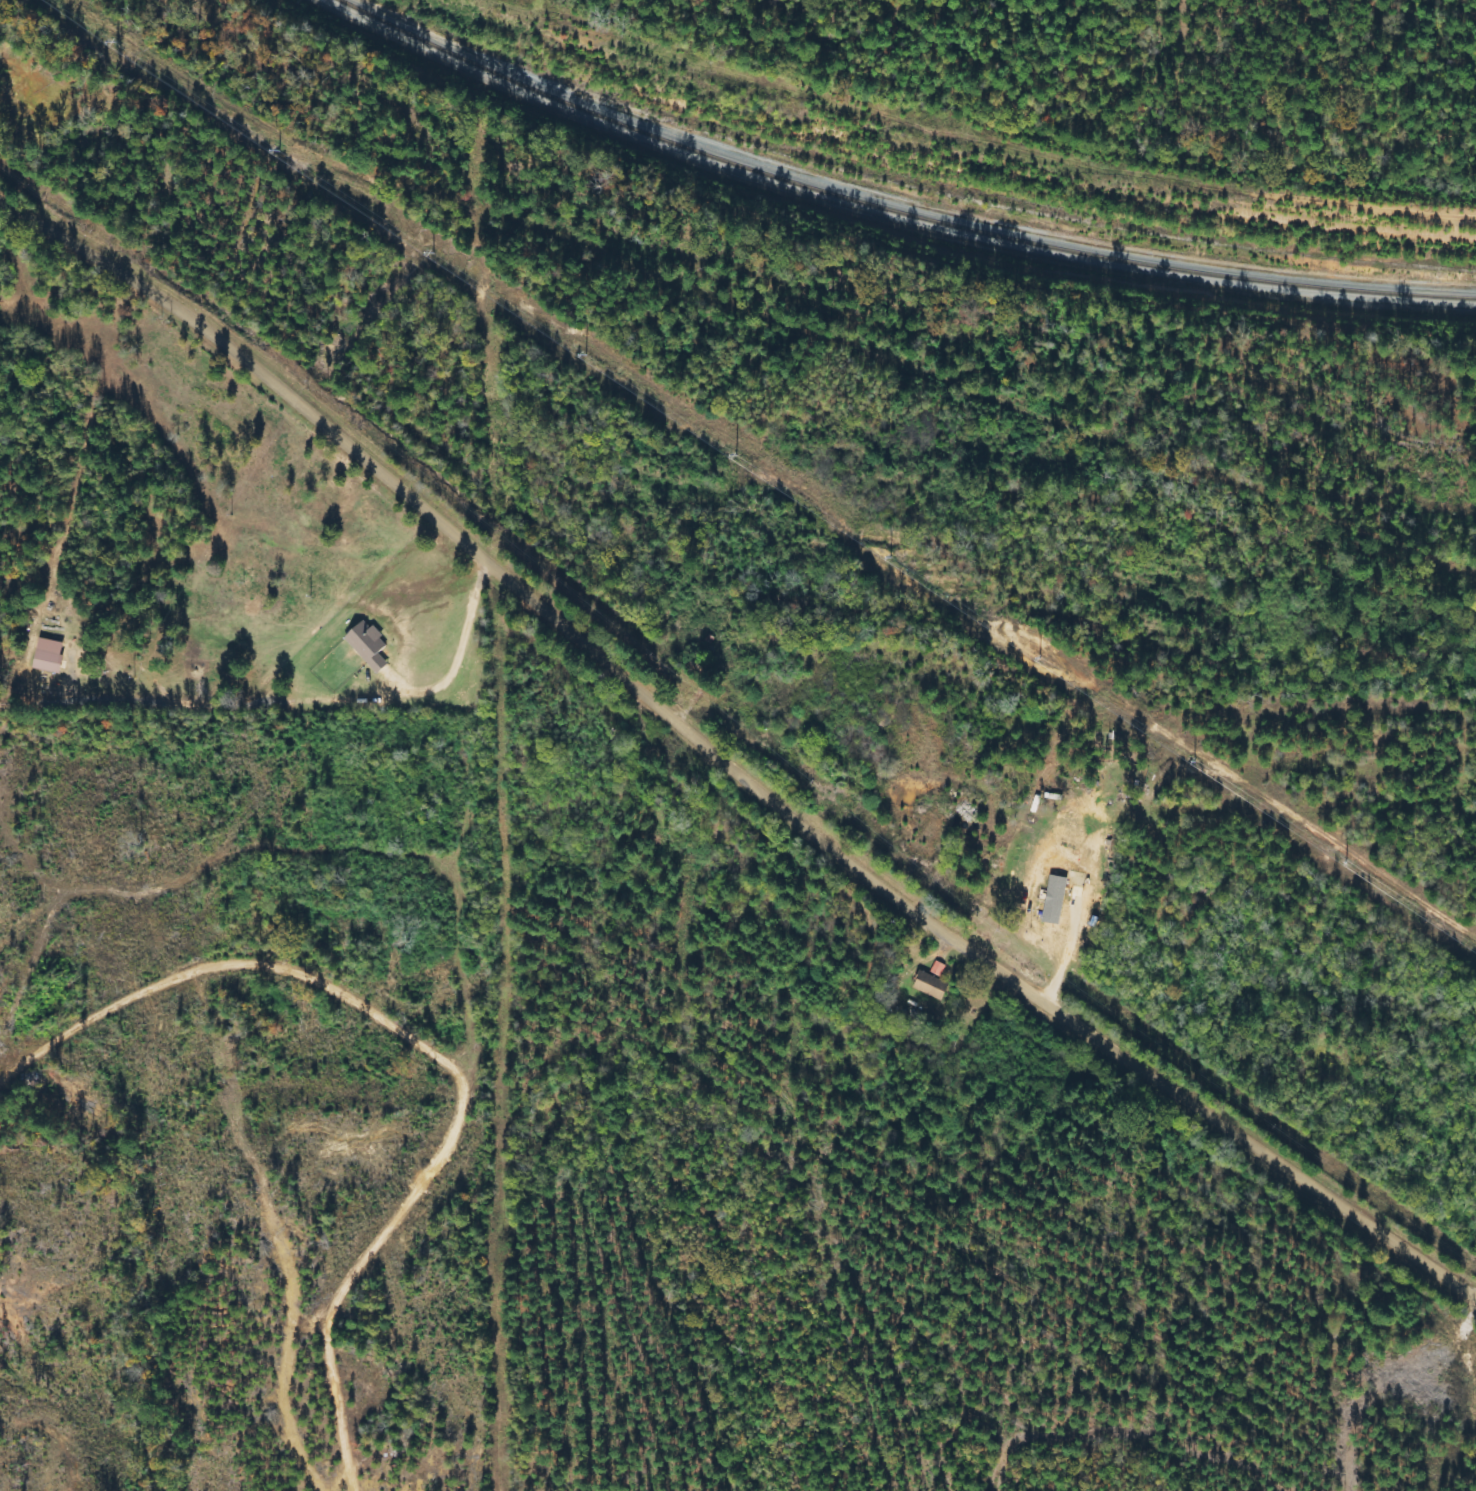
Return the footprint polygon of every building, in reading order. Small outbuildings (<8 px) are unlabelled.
[(383,675),(394,665),(385,655),(394,646),(377,627),(375,630),(368,622),(349,638),(383,675)] [(71,644),(45,638),(38,668),(65,674),(71,644)] [(1064,925),(1073,879),(1056,876),(1047,922),(1064,925)] [(943,977),(948,965),(939,961),(934,973),(943,977)] [(948,1002),(956,985),(925,971),(917,988),(948,1002)]
